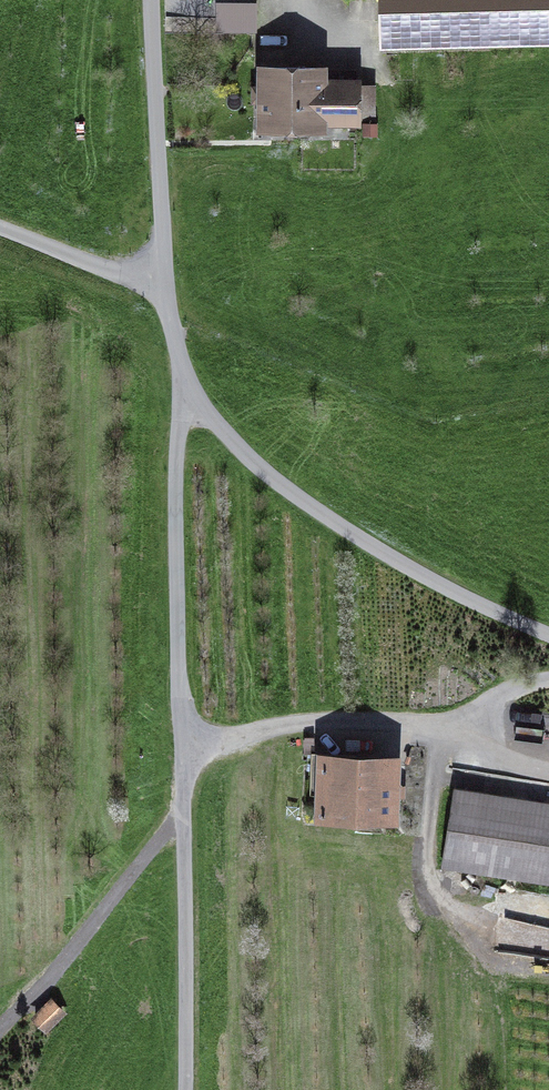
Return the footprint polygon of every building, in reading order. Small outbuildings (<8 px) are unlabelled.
[(255,28),(256,0),(217,0),(216,27),(255,28)] [(385,47),(548,45),(548,0),(385,0),(385,47)] [(334,73),(268,74),(268,136),(334,135),(334,123),(366,122),(365,85),(334,85),(334,73)] [(400,762),(317,759),(315,827),(397,830),(400,762)] [(462,795),(451,867),(548,882),(548,808),(462,795)] [(67,1013),(51,998),(31,1020),(47,1035),(67,1013)]
